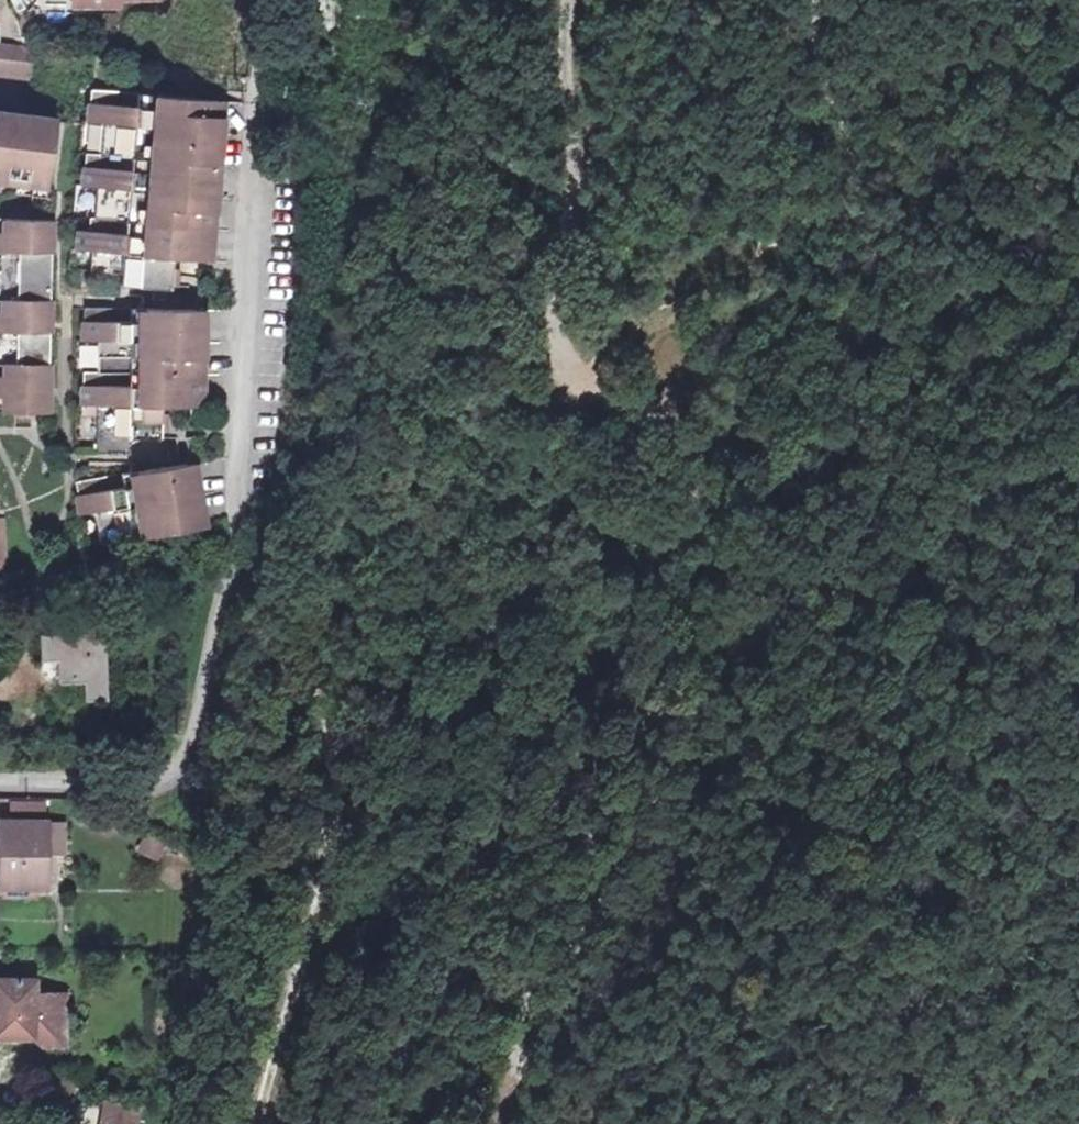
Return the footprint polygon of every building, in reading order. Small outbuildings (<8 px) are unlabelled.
[(33,77),(37,48),(0,43),(0,73),(33,77)] [(80,230),(78,250),(93,251),(91,271),(124,273),(123,285),(172,289),(175,258),(211,261),(226,101),(92,89),(89,122),(104,124),(101,154),(87,153),(84,186),(99,187),(96,218),(91,217),(90,231),(80,230)] [(1,188),(3,175),(18,177),(17,183),(51,187),(59,121),(0,113),(0,188),(1,188)] [(51,187),(17,183),(16,195),(49,199),(51,187)] [(6,396),(17,397),(25,397),(25,412),(50,413),(51,377),(47,377),(47,365),(51,365),(52,314),(48,314),(48,301),(52,301),(54,220),(0,219),(0,396),(6,396)] [(84,371),(84,404),(99,405),(98,453),(130,454),(130,437),(162,438),(162,406),(204,407),(206,310),(85,308),(85,341),(99,341),(99,372),(84,371)] [(5,412),(25,412),(25,397),(17,397),(6,396),(5,412)] [(97,511),(102,543),(206,527),(196,463),(77,481),(82,514),(97,511)] [(59,659),(60,682),(87,681),(87,700),(108,699),(106,632),(42,634),(43,659),(59,659)] [(15,802),(15,821),(43,821),(43,802),(15,802)] [(1,886),(42,886),(43,854),(48,854),(48,821),(43,821),(15,821),(1,821),(1,857),(0,857),(0,884),(1,884),(1,886)] [(48,821),(48,854),(68,855),(69,821),(48,821)] [(148,836),(141,850),(158,858),(165,844),(148,836)] [(67,994),(37,994),(37,979),(0,979),(0,1038),(36,1038),(44,1045),(66,1045),(67,994)] [(106,1123),(138,1123),(141,1107),(110,1102),(106,1123)]
